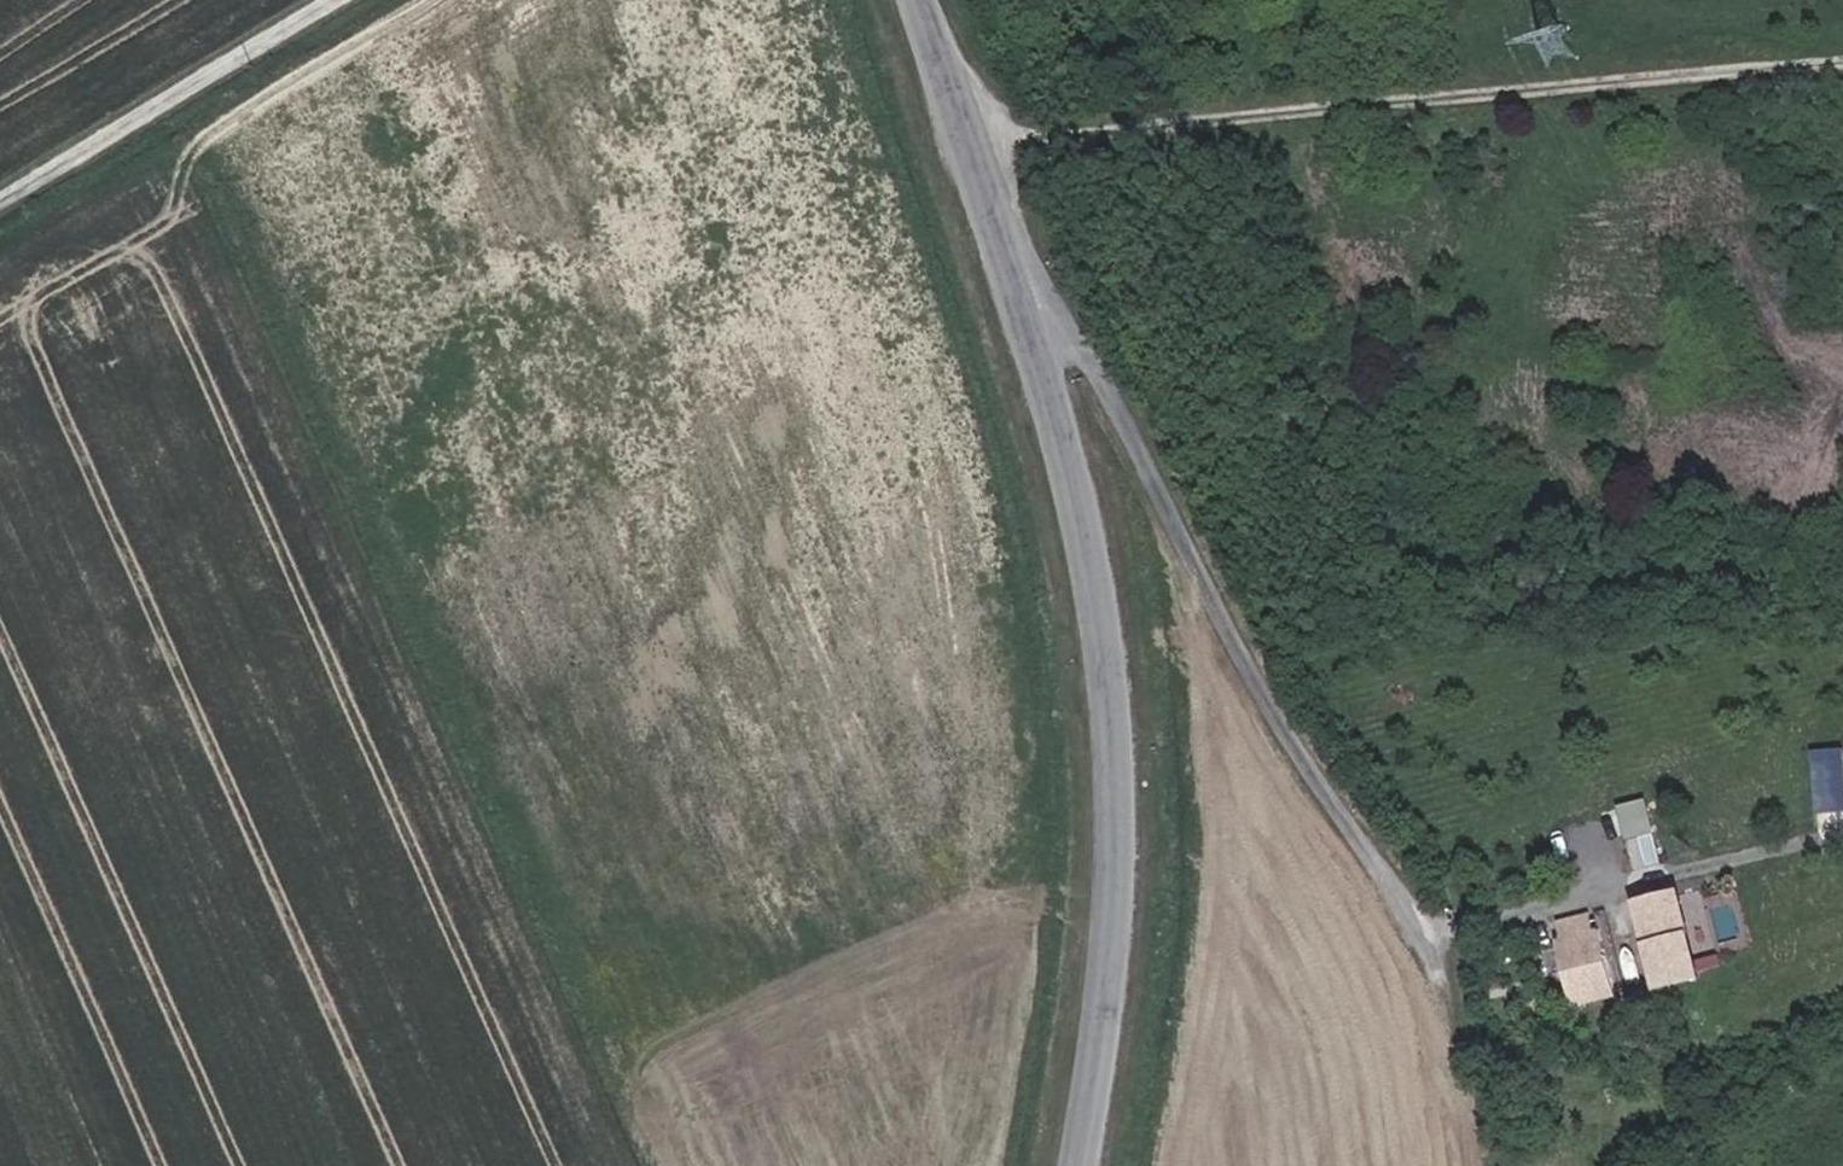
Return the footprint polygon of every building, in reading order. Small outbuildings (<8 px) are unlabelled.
[(1821,811),(1842,809),(1842,745),(1815,747),(1821,811)] [(1652,797),(1622,803),(1628,838),(1659,832),(1652,797)] [(1664,996),(1707,984),(1686,898),(1641,909),(1664,996)] [(1586,1010),(1628,999),(1612,932),(1604,935),(1599,918),(1570,926),(1574,945),(1569,946),(1586,1010)]
